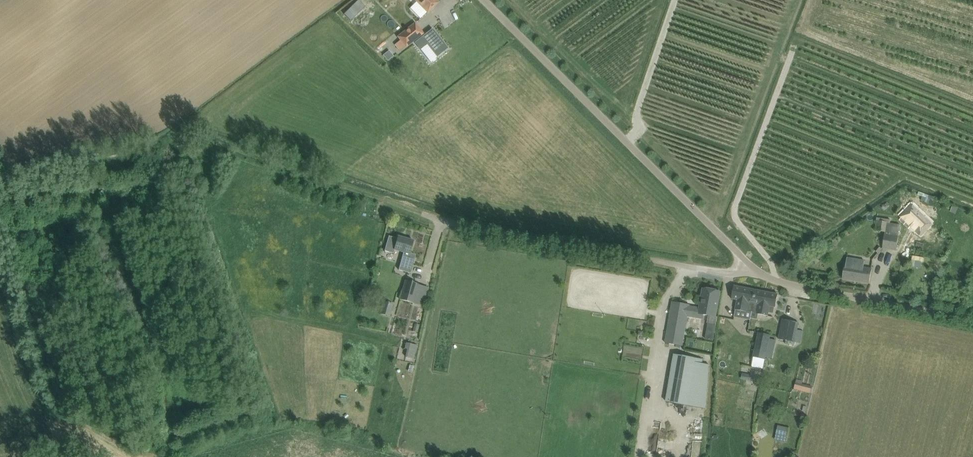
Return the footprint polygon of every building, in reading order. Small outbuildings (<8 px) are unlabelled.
[(344,14),(351,20),(365,6),(359,0),(357,0),(344,14)] [(432,9),(439,2),(437,0),(416,0),(416,1),(426,11),(428,13),(432,9)] [(400,40),(395,44),(400,51),(406,46),(406,47),(417,39),(409,28),(398,37),(400,40)] [(433,29),(416,43),(421,49),(427,44),(437,56),(448,48),(433,29)] [(389,49),(383,53),(388,59),(394,54),(389,49)] [(913,206),(904,214),(909,219),(906,222),(921,237),(932,226),(913,206)] [(885,232),(883,248),(896,250),(898,237),(900,225),(890,223),(887,223),(885,232)] [(414,241),(398,236),(397,238),(389,236),(385,251),(394,253),(395,249),(404,252),(401,261),(399,270),(411,273),(416,254),(411,253),(410,253),(414,241)] [(845,264),(843,279),(869,283),(872,269),(864,268),(865,261),(847,258),(846,264),(845,264)] [(400,299),(413,303),(417,290),(419,284),(405,280),(400,299)] [(747,310),(752,311),(756,290),(735,286),(732,299),(738,300),(736,310),(747,312),(747,310)] [(672,303),(670,318),(681,320),(683,320),(682,320),(683,313),(687,313),(687,316),(700,318),(701,314),(704,314),(715,316),(719,292),(704,289),(701,308),(689,306),(689,305),(672,303)] [(778,294),(756,290),(752,311),(757,312),(757,314),(768,316),(769,311),(770,306),(775,307),(776,307),(778,294)] [(393,303),(387,301),(384,301),(381,309),(391,311),(393,306),(393,303)] [(797,329),(799,322),(783,319),(779,339),(786,340),(785,344),(795,346),(796,342),(794,342),(797,329)] [(668,326),(665,343),(683,346),(685,329),(680,328),(668,326)] [(714,341),(715,333),(707,331),(706,339),(714,341)] [(770,338),(770,335),(758,332),(756,342),(756,344),(753,357),(764,359),(765,359),(766,356),(770,338)] [(414,359),(417,345),(406,342),(405,348),(407,349),(405,357),(414,359)] [(667,402),(694,407),(702,363),(703,359),(696,358),(675,354),(667,402)] [(741,378),(742,379),(747,380),(751,380),(752,374),(742,372),(741,378)] [(802,384),(803,381),(797,379),(796,383),(796,382),(794,390),(806,393),(809,394),(810,394),(812,387),(811,386),(808,386),(802,384)] [(751,413),(736,413),(735,420),(751,421),(751,413)] [(787,436),(788,427),(778,425),(776,434),(787,436)]
